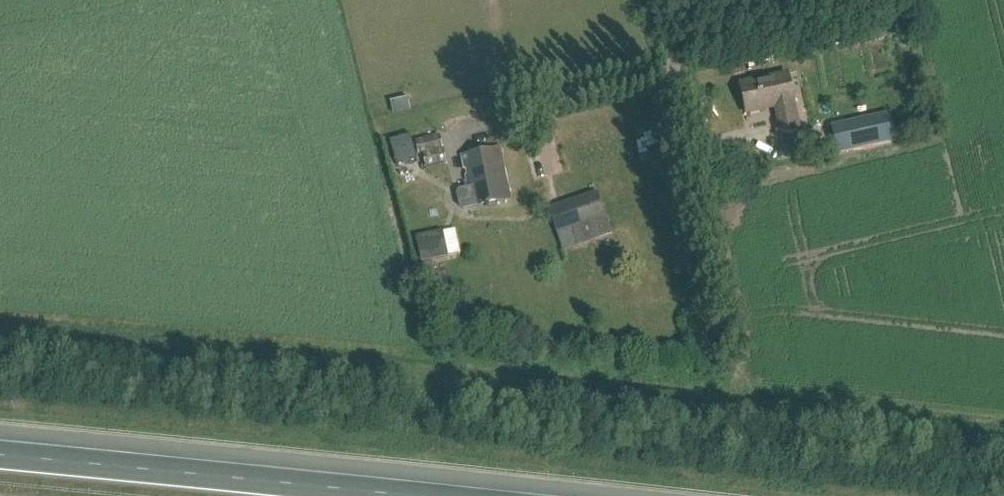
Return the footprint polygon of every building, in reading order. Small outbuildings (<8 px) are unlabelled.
[(801,130),(788,73),(740,84),(746,112),(775,106),(778,122),(776,122),(779,135),(801,130)] [(392,102),(395,113),(413,108),(410,97),(392,102)] [(838,153),(894,141),(888,114),(832,126),(838,153)] [(409,134),(390,139),(396,164),(416,159),(409,134)] [(443,150),(439,134),(416,140),(420,155),(422,155),(426,168),(446,163),(443,150)] [(471,206),(471,207),(511,199),(500,147),(461,155),(468,188),(459,190),(456,193),(459,206),(462,208),(471,206)] [(600,197),(550,213),(557,234),(577,228),(582,241),(611,231),(600,197)] [(458,228),(444,231),(450,256),(463,253),(458,228)] [(416,236),(420,262),(440,258),(435,233),(416,236)]
